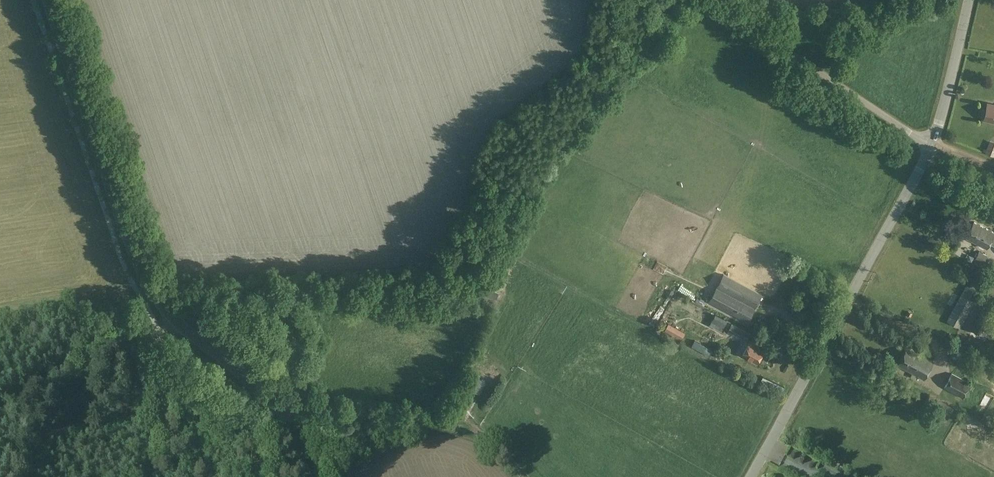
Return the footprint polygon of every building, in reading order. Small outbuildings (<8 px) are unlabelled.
[(981,115),(982,117),(984,117),(983,119),(993,121),(993,104),(987,103),(985,110),(984,109),(982,110),(981,115)] [(993,232),(973,221),(965,237),(986,247),(989,243),(993,232)] [(979,251),(973,263),(986,270),(992,259),(987,256),(987,255),(979,251)] [(971,267),(967,275),(978,280),(982,272),(971,267)] [(723,273),(708,302),(747,323),(763,294),(723,273)] [(972,281),(969,286),(976,290),(979,285),(972,281)] [(980,292),(976,290),(969,286),(966,285),(947,320),(960,327),(980,292)] [(498,295),(482,290),(481,296),(496,301),(498,295)] [(980,313),(990,318),(982,335),(987,338),(993,324),(993,312),(984,306),(980,313)] [(990,318),(980,313),(979,312),(971,330),(982,335),(990,318)] [(727,320),(717,315),(714,320),(724,325),(727,320)] [(664,330),(681,339),(685,332),(668,323),(664,330)] [(731,325),(728,331),(726,334),(738,340),(739,337),(744,340),(748,334),(731,325)] [(750,340),(742,354),(757,362),(764,349),(758,346),(759,345),(750,340)] [(912,373),(916,375),(923,379),(933,361),(907,347),(898,365),(912,373)] [(471,374),(465,387),(479,394),(486,382),(471,374)] [(962,398),(970,383),(952,374),(944,388),(962,398)] [(906,393),(911,384),(905,381),(900,390),(906,393)] [(474,408),(478,400),(472,397),(468,405),(474,408)]
